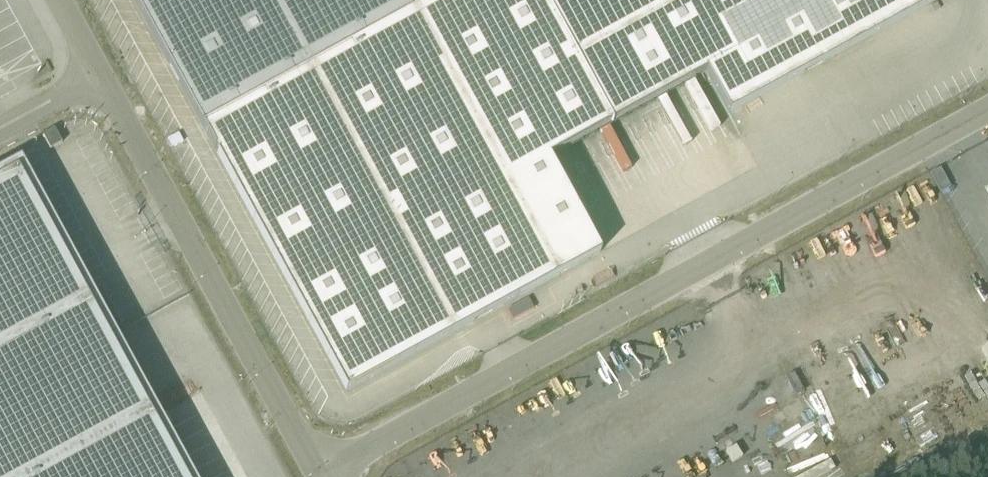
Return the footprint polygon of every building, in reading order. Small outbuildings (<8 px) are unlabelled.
[(407,0),(134,0),(201,124),(412,9),(407,0)] [(412,9),(201,124),(347,391),(600,252),(548,158),(705,72),(728,114),(938,0),(428,0),(412,9)] [(412,9),(428,0),(407,0),(412,9)] [(62,143),(55,129),(43,135),(51,149),(62,143)] [(930,174),(940,192),(950,187),(940,168),(930,174)] [(117,436),(151,417),(17,170),(0,180),(0,476),(139,476),(117,436)]
